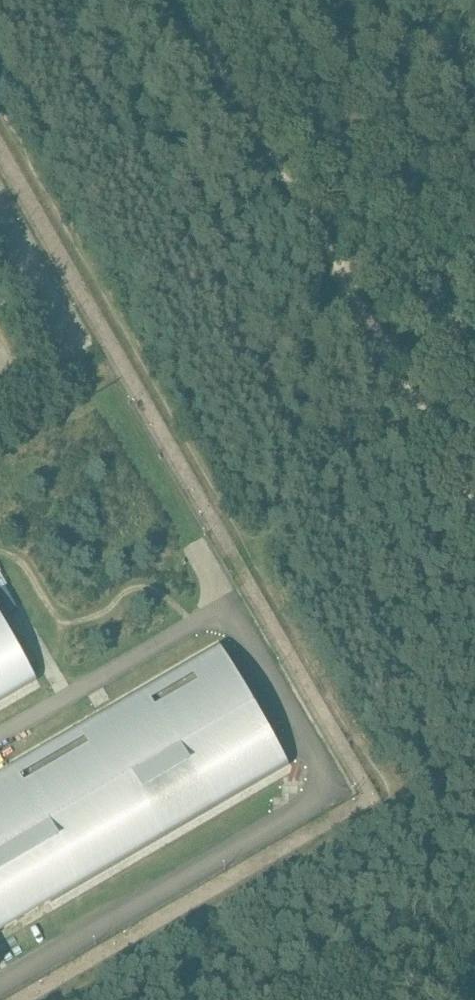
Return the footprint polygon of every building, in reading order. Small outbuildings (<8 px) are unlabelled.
[(38,682),(0,617),(0,704),(38,682)] [(286,767),(219,648),(24,760),(14,764),(0,772),(0,934),(286,767)] [(151,884),(144,865),(125,872),(132,892),(151,884)]
